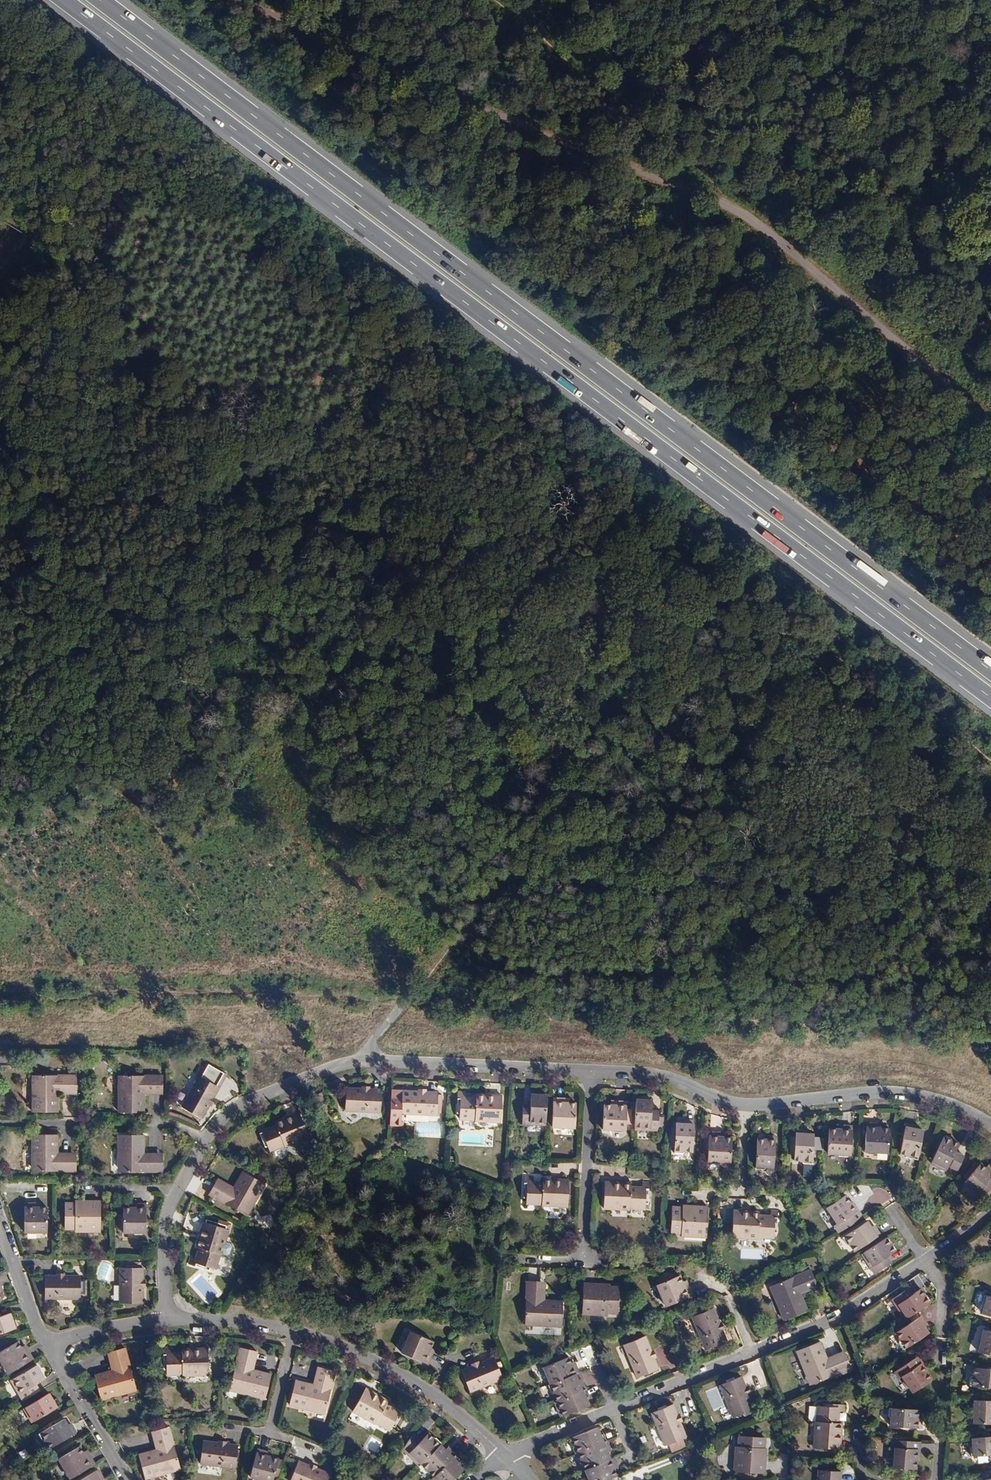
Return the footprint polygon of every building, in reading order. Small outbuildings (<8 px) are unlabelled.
[(79,1076),(38,1076),(38,1084),(35,1083),(35,1113),(60,1113),(60,1094),(60,1090),(79,1090),(79,1076)] [(147,1090),(166,1090),(166,1076),(125,1076),(124,1084),(122,1084),(122,1113),(146,1113),(147,1094),(147,1090)] [(211,1105),(216,1097),(221,1088),(203,1077),(184,1107),(203,1118),(211,1105)] [(371,1089),(363,1089),(347,1088),(346,1110),(382,1112),(383,1090),(371,1089)] [(430,1092),(421,1092),(396,1090),(394,1124),(404,1125),(405,1113),(438,1115),(438,1112),(439,1107),(442,1107),(443,1094),(439,1094),(439,1093),(430,1092)] [(468,1092),(460,1091),(459,1110),(462,1111),(461,1116),(477,1118),(477,1121),(503,1122),(505,1096),(479,1094),(479,1097),(468,1096),(468,1092)] [(323,1092),(315,1095),(318,1103),(326,1100),(323,1092)] [(547,1125),(549,1096),(534,1095),(533,1104),(533,1109),(526,1108),(525,1124),(547,1125)] [(219,1099),(216,1097),(211,1105),(214,1107),(219,1099)] [(567,1102),(568,1098),(556,1097),(554,1126),(576,1127),(577,1103),(571,1102),(567,1102)] [(637,1100),(636,1129),(659,1131),(660,1115),(652,1114),(652,1110),(653,1101),(637,1100)] [(616,1106),(613,1105),(606,1105),(605,1130),(627,1131),(627,1124),(632,1124),(633,1109),(629,1109),(629,1102),(617,1101),(616,1106)] [(265,1125),(258,1128),(265,1145),(268,1144),(270,1150),(285,1144),(286,1146),(310,1137),(300,1112),(276,1122),(277,1125),(267,1129),(265,1125)] [(694,1117),(687,1117),(687,1120),(683,1120),(676,1119),(675,1149),(685,1149),(687,1147),(692,1147),(694,1117)] [(922,1129),(915,1128),(913,1128),(913,1125),(905,1123),(901,1153),(908,1154),(910,1156),(917,1157),(922,1129)] [(866,1129),(862,1129),(862,1136),(865,1136),(864,1152),(886,1154),(888,1129),(882,1129),(877,1129),(878,1125),(866,1124),(866,1126),(866,1129)] [(851,1127),(839,1126),(839,1130),(835,1130),(829,1129),(827,1154),(849,1155),(851,1127)] [(804,1134),(804,1131),(796,1130),(795,1137),(792,1137),(790,1155),(794,1155),(794,1160),(802,1161),(805,1163),(811,1163),(812,1158),(813,1139),(813,1134),(807,1134),(804,1134)] [(720,1136),(720,1132),(709,1131),(708,1136),(705,1135),(703,1152),(708,1152),(708,1155),(707,1159),(729,1160),(731,1137),(724,1136),(720,1136)] [(60,1157),(60,1153),(60,1134),(35,1134),(35,1163),(37,1163),(37,1170),(78,1171),(78,1157),(60,1157)] [(121,1134),(121,1163),(124,1163),(123,1171),(165,1172),(165,1157),(146,1157),(146,1153),(146,1135),(121,1134)] [(948,1164),(954,1150),(958,1142),(943,1135),(932,1162),(946,1168),(948,1164)] [(767,1139),(763,1139),(757,1139),(755,1168),(764,1169),(767,1166),(772,1167),(774,1137),(767,1137),(767,1139)] [(948,1164),(950,1165),(956,1151),(954,1150),(948,1164)] [(956,1151),(950,1165),(957,1169),(964,1154),(956,1151)] [(989,1168),(987,1166),(981,1161),(979,1165),(976,1168),(973,1166),(969,1170),(972,1173),(968,1177),(965,1180),(983,1195),(990,1184),(990,1166),(989,1168)] [(233,1191),(217,1182),(209,1195),(245,1215),(249,1208),(251,1209),(266,1184),(245,1172),(235,1188),(233,1191)] [(535,1177),(527,1176),(525,1195),(528,1196),(527,1200),(544,1202),(543,1205),(569,1207),(571,1181),(545,1179),(545,1183),(534,1182),(535,1177)] [(219,1178),(217,1182),(233,1191),(235,1188),(219,1178)] [(607,1182),(606,1209),(631,1211),(631,1208),(647,1208),(648,1203),(651,1203),(651,1183),(644,1183),(644,1188),(632,1187),(632,1184),(607,1182)] [(854,1214),(849,1205),(843,1197),(825,1209),(836,1226),(834,1227),(839,1234),(861,1218),(857,1212),(854,1214)] [(76,1203),(65,1202),(65,1228),(77,1228),(79,1231),(83,1231),(85,1228),(92,1228),(96,1231),(101,1231),(101,1200),(76,1200),(76,1203)] [(37,1203),(26,1202),(26,1230),(47,1231),(48,1206),(37,1206),(37,1203)] [(136,1207),(132,1207),(124,1207),(124,1218),(118,1218),(118,1230),(124,1230),(124,1232),(147,1232),(147,1204),(136,1203),(136,1207)] [(851,1203),(849,1205),(854,1214),(857,1212),(851,1203)] [(684,1209),(673,1208),(672,1234),(682,1235),(685,1237),(689,1238),(692,1235),(699,1236),(701,1238),(707,1238),(708,1209),(684,1207),(684,1209)] [(757,1213),(731,1212),(729,1238),(755,1240),(755,1236),(772,1238),(772,1232),(775,1232),(776,1213),(769,1212),(769,1217),(757,1216),(757,1213)] [(223,1255),(230,1230),(228,1230),(228,1227),(218,1224),(218,1226),(205,1222),(198,1248),(200,1248),(197,1259),(193,1258),(191,1266),(209,1271),(210,1269),(215,1270),(220,1254),(223,1255)] [(878,1235),(874,1229),(871,1231),(869,1228),(866,1223),(842,1239),(847,1247),(850,1248),(853,1252),(878,1235)] [(885,1238),(861,1254),(874,1274),(887,1265),(883,1258),(887,1255),(894,1251),(885,1238)] [(883,1258),(887,1265),(891,1262),(887,1255),(883,1258)] [(144,1288),(144,1278),(144,1267),(141,1267),(141,1262),(126,1262),(126,1267),(123,1266),(122,1302),(144,1302),(144,1288)] [(797,1290),(814,1283),(809,1270),(771,1285),(774,1292),(772,1293),(783,1320),(805,1311),(799,1294),(797,1290)] [(67,1275),(57,1275),(47,1275),(47,1297),(82,1297),(82,1293),(88,1293),(88,1279),(82,1279),(82,1275),(67,1275)] [(692,1295),(687,1284),(684,1286),(682,1281),(679,1276),(657,1285),(666,1307),(692,1295)] [(541,1299),(542,1280),(528,1280),(526,1321),(534,1322),(534,1324),(562,1325),(563,1301),(545,1300),(541,1299)] [(797,1290),(799,1294),(816,1287),(814,1283),(797,1290)] [(609,1285),(585,1284),(583,1314),(588,1314),(591,1312),(599,1313),(601,1315),(604,1315),(607,1313),(618,1314),(619,1288),(609,1287),(609,1285)] [(891,1302),(904,1323),(928,1306),(920,1293),(912,1297),(908,1300),(904,1294),(891,1302)] [(725,1341),(720,1330),(717,1323),(712,1308),(692,1316),(705,1349),(725,1341)] [(15,1327),(10,1313),(2,1315),(0,1316),(0,1333),(15,1327)] [(927,1335),(924,1329),(922,1327),(924,1325),(920,1320),(918,1321),(912,1325),(896,1336),(898,1340),(898,1345),(903,1351),(927,1335)] [(434,1341),(412,1331),(403,1352),(429,1364),(434,1352),(430,1351),(434,1341)] [(985,1332),(980,1353),(990,1356),(990,1333),(985,1332)] [(653,1358),(650,1350),(644,1336),(625,1344),(638,1377),(658,1369),(653,1358)] [(8,1373),(33,1359),(26,1348),(22,1350),(21,1347),(17,1341),(0,1351),(0,1360),(8,1373)] [(851,1368),(846,1354),(828,1362),(826,1358),(820,1341),(797,1350),(808,1377),(810,1376),(813,1383),(851,1368)] [(102,1399),(130,1392),(129,1389),(137,1387),(126,1347),(113,1351),(117,1369),(114,1370),(96,1375),(102,1399)] [(272,1374),(254,1370),(251,1369),(255,1350),(241,1347),(231,1386),(238,1388),(238,1391),(266,1398),(272,1374)] [(172,1349),(165,1349),(165,1367),(168,1367),(168,1373),(184,1373),(184,1376),(209,1376),(210,1350),(183,1350),(183,1353),(172,1353),(172,1349)] [(259,1351),(255,1350),(251,1369),(254,1370),(259,1351)] [(117,1369),(113,1351),(109,1352),(114,1370),(117,1369)] [(844,1351),(826,1358),(828,1362),(846,1354),(844,1351)] [(548,1378),(552,1386),(577,1376),(580,1374),(576,1365),(573,1367),(572,1363),(569,1357),(542,1368),(545,1376),(548,1378)] [(921,1365),(923,1364),(919,1357),(896,1373),(900,1379),(903,1377),(913,1393),(931,1381),(925,1372),(921,1365)] [(487,1361),(477,1364),(463,1368),(469,1389),(503,1378),(497,1358),(487,1361)] [(11,1379),(23,1400),(37,1392),(33,1384),(36,1382),(44,1378),(36,1365),(11,1379)] [(318,1385),(323,1367),(320,1366),(315,1385),(318,1385)] [(337,1370),(323,1367),(318,1385),(315,1385),(297,1380),(291,1404),(319,1411),(319,1408),(327,1410),(337,1370)] [(977,1372),(977,1377),(975,1380),(974,1388),(990,1389),(990,1372),(977,1372)] [(587,1388),(598,1384),(594,1374),(584,1377),(587,1388)] [(579,1381),(577,1376),(552,1386),(550,1387),(552,1393),(555,1395),(558,1402),(586,1391),(583,1383),(580,1384),(579,1381)] [(754,1409),(748,1394),(745,1386),(741,1376),(721,1384),(734,1417),(754,1409)] [(41,1390),(36,1382),(33,1384),(37,1392),(41,1390)] [(389,1401),(367,1388),(354,1411),(376,1424),(378,1421),(392,1429),(395,1424),(397,1426),(407,1409),(400,1405),(398,1410),(387,1404),(389,1401)] [(31,1414),(33,1419),(59,1404),(55,1398),(53,1399),(48,1391),(23,1406),(27,1413),(31,1414)] [(558,1402),(556,1403),(561,1416),(589,1405),(586,1398),(589,1397),(586,1391),(558,1402)] [(976,1401),(975,1424),(990,1424),(990,1401),(976,1401)] [(680,1422),(677,1413),(673,1403),(653,1411),(665,1444),(686,1435),(680,1422)] [(819,1422),(815,1421),(814,1447),(840,1449),(841,1422),(839,1422),(839,1411),(843,1412),(844,1404),(825,1403),(825,1406),(819,1406),(819,1422)] [(919,1411),(890,1409),(889,1418),(892,1422),(891,1428),(921,1430),(921,1422),(919,1422),(919,1418),(919,1411)] [(68,1425),(66,1423),(63,1417),(38,1432),(42,1439),(46,1441),(49,1446),(74,1430),(70,1424),(68,1425)] [(156,1431),(162,1451),(158,1451),(141,1457),(148,1479),(175,1472),(174,1469),(181,1467),(170,1427),(156,1431)] [(578,1453),(580,1452),(608,1441),(604,1433),(602,1434),(599,1427),(572,1438),(578,1453)] [(153,1432),(158,1451),(162,1451),(156,1431),(153,1432)] [(416,1432),(413,1435),(420,1443),(424,1440),(416,1432)] [(404,1448),(421,1465),(442,1444),(431,1433),(424,1440),(420,1443),(413,1435),(404,1448)] [(766,1438),(740,1436),(739,1446),(737,1449),(736,1453),(739,1457),(738,1464),(736,1466),(735,1470),(765,1473),(767,1449),(765,1449),(766,1438)] [(974,1438),(974,1445),(972,1448),(973,1456),(990,1455),(990,1437),(974,1438)] [(228,1444),(219,1443),(204,1441),(202,1463),(236,1467),(239,1445),(228,1444)] [(585,1470),(587,1470),(612,1459),(609,1451),(608,1448),(610,1447),(608,1441),(580,1452),(582,1457),(581,1461),(585,1470)] [(916,1471),(916,1460),(917,1452),(919,1452),(920,1444),(892,1441),(892,1449),(895,1449),(893,1468),(916,1471)] [(431,1471),(436,1476),(457,1455),(452,1450),(450,1452),(448,1450),(442,1444),(421,1465),(428,1471),(431,1471)] [(57,1457),(69,1477),(94,1463),(87,1452),(84,1454),(82,1451),(79,1445),(57,1457)] [(269,1452),(258,1449),(251,1477),(265,1479),(273,1479),(274,1475),(278,1476),(282,1459),(271,1456),(268,1456),(269,1452)] [(457,1455),(436,1476),(434,1477),(437,1479),(455,1479),(466,1469),(461,1463),(463,1461),(457,1455)] [(615,1478),(619,1476),(616,1468),(615,1465),(617,1464),(615,1458),(612,1459),(587,1470),(589,1474),(588,1479),(589,1479),(610,1479),(615,1478)] [(332,1479),(333,1476),(319,1470),(311,1467),(302,1463),(294,1479),(332,1479)] [(101,1475),(97,1469),(79,1479),(100,1479),(98,1477),(101,1475)] [(840,1473),(819,1471),(818,1479),(840,1479),(840,1473)]
